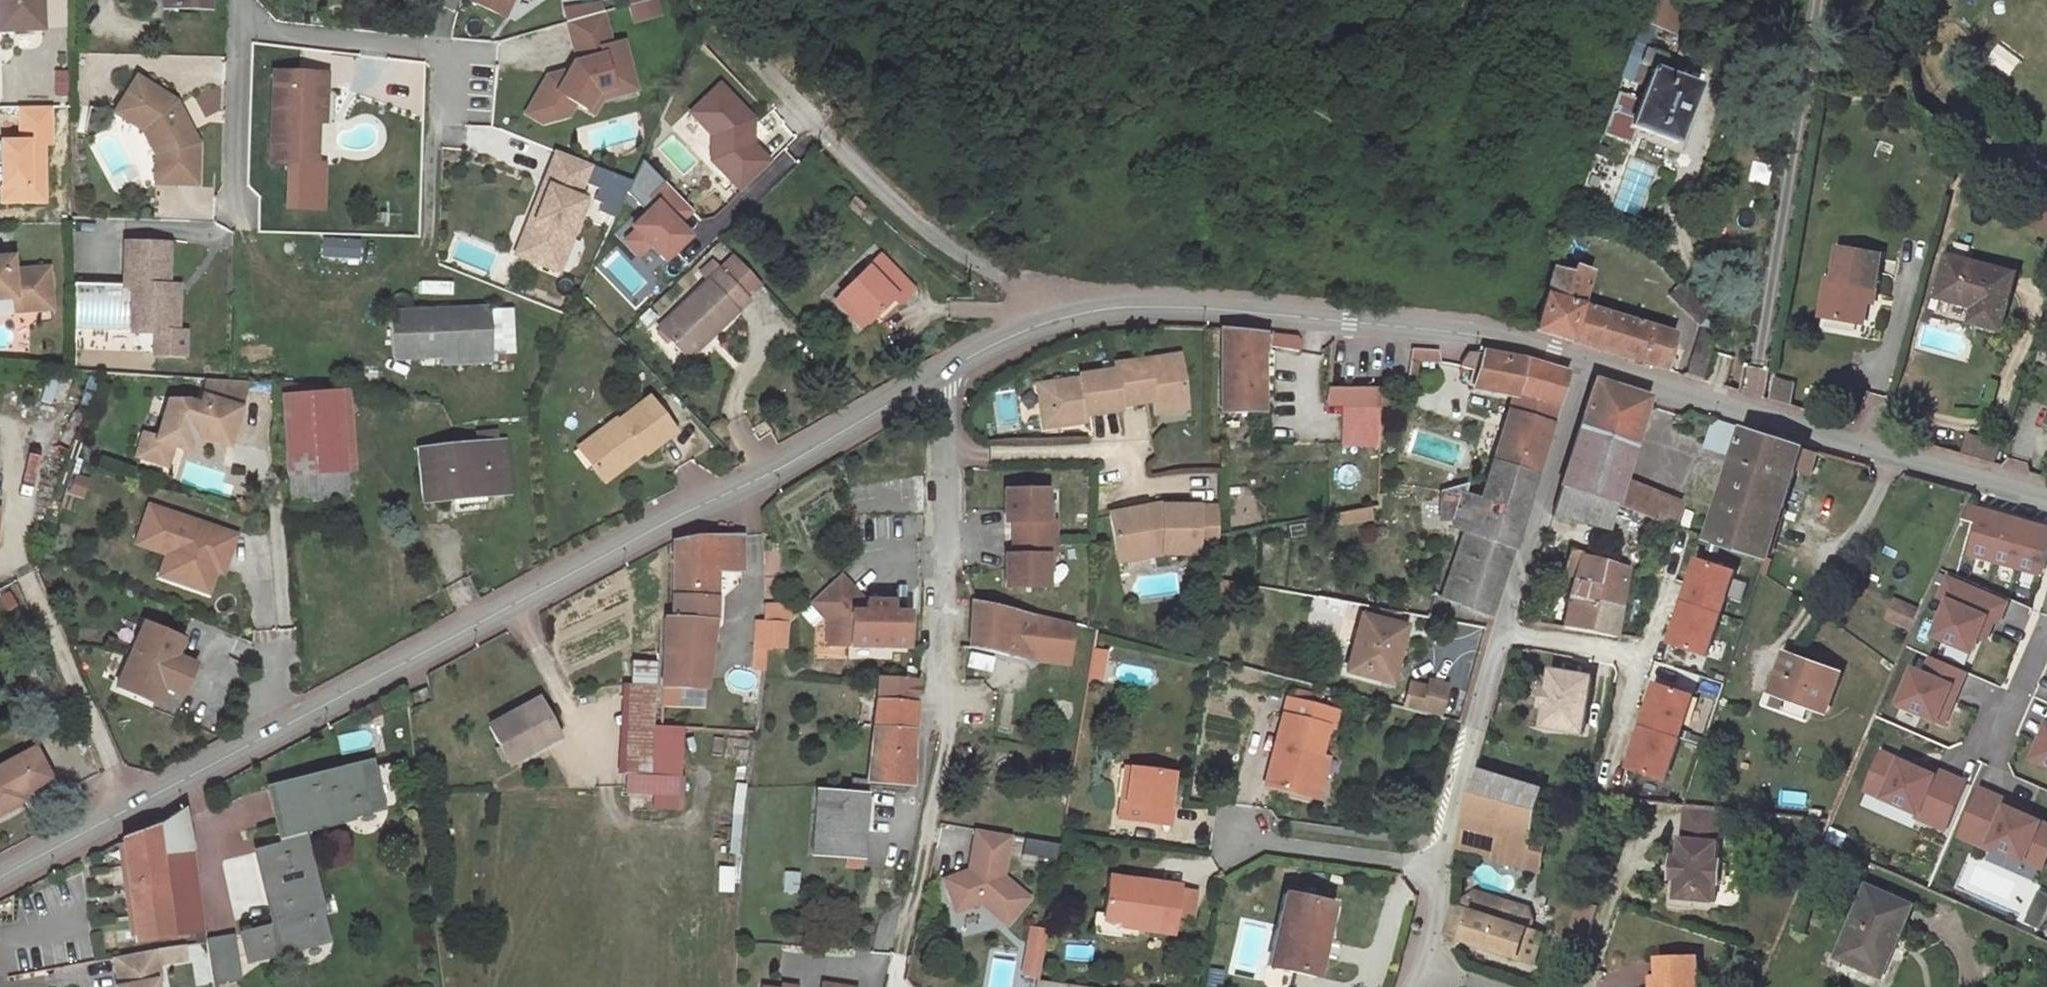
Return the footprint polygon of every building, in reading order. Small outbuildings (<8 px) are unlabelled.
[(42,27),(41,0),(0,0),(0,29),(42,27)] [(165,7),(209,8),(209,0),(165,0),(165,7)] [(469,1),(503,17),(511,0),(470,0),(469,1)] [(655,0),(647,0),(628,5),(632,22),(659,14),(655,0)] [(1669,31),(1678,6),(1661,0),(1650,0),(1642,22),(1669,31)] [(601,13),(566,22),(570,37),(605,28),(601,13)] [(605,28),(570,37),(577,62),(573,63),(568,71),(563,80),(553,75),(547,77),(526,114),(543,124),(544,122),(552,108),(565,116),(567,117),(574,104),(586,110),(595,93),(612,88),(610,81),(631,75),(622,41),(610,44),(605,28)] [(1665,54),(1634,42),(1622,77),(1645,86),(1629,126),(1674,144),(1697,86),(1658,72),(1665,54)] [(568,71),(553,75),(563,80),(568,71)] [(325,73),(273,72),(270,162),(315,163),(316,123),(317,90),(325,90),(325,73)] [(635,89),(631,75),(610,81),(612,88),(595,93),(586,110),(592,114),(600,99),(635,89)] [(726,78),(714,90),(725,101),(737,89),(726,78)] [(197,188),(198,147),(175,104),(135,80),(113,117),(142,134),(146,131),(159,157),(155,159),(154,187),(197,188)] [(719,128),(718,153),(748,184),(771,161),(753,142),(759,123),(754,118),(749,112),(754,107),(737,89),(725,101),(714,90),(697,106),(719,128)] [(325,90),(317,90),(316,123),(324,123),(325,90)] [(759,112),(754,107),(749,112),(754,118),(759,112)] [(52,108),(19,108),(19,142),(2,142),(2,206),(52,206),(52,108)] [(552,108),(544,122),(565,116),(552,108)] [(159,157),(146,131),(142,134),(155,159),(159,157)] [(589,165),(555,151),(541,184),(547,187),(523,245),(542,253),(538,264),(558,272),(586,201),(576,197),(589,165)] [(648,197),(625,219),(628,223),(642,238),(657,253),(681,229),(665,212),(679,198),(656,175),(641,190),(648,197)] [(547,187),(541,184),(514,254),(538,264),(542,253),(523,245),(547,187)] [(642,238),(628,223),(618,234),(632,248),(642,238)] [(1948,256),(1937,297),(1974,307),(1984,309),(1980,325),(2000,330),(2016,274),(1966,261),(1970,247),(1953,242),(1949,256),(1948,256)] [(166,287),(167,246),(122,246),(122,289),(130,290),(130,333),(176,334),(177,294),(167,294),(166,287)] [(1881,255),(1839,249),(1834,279),(1827,279),(1821,316),(1863,324),(1868,294),(1874,295),(1881,255)] [(707,280),(657,328),(681,353),(706,329),(712,335),(748,301),(746,298),(761,283),(734,255),(719,270),(711,262),(700,273),(707,280)] [(839,295),(840,296),(865,322),(866,323),(873,317),(891,300),(896,305),(912,290),(879,255),(839,295)] [(14,297),(15,311),(52,308),(48,268),(13,271),(11,257),(0,258),(0,298),(14,297)] [(1568,276),(1552,270),(1534,330),(1662,369),(1672,335),(1578,307),(1589,274),(1571,268),(1568,276)] [(1678,283),(1667,294),(1700,327),(1685,376),(1700,381),(1711,347),(1711,315),(1678,283)] [(840,296),(835,301),(860,327),(865,322),(840,296)] [(891,300),(873,317),(879,322),(896,305),(891,300)] [(1984,309),(1974,307),(1970,322),(1980,325),(1984,309)] [(489,309),(390,313),(392,357),(441,355),(442,365),(492,362),(492,351),(490,310),(489,309)] [(510,310),(490,310),(492,351),(513,350),(510,310)] [(706,329),(681,353),(687,359),(712,335),(706,329)] [(1267,334),(1221,329),(1220,413),(1262,413),(1261,359),(1264,345),(1298,351),(1300,345),(1296,337),(1267,334)] [(1494,355),(1467,352),(1459,367),(1477,370),(1472,386),(1513,394),(1492,463),(1534,476),(1566,372),(1523,360),(1494,355)] [(1179,355),(1113,365),(1115,371),(1119,406),(1151,402),(1152,407),(1185,402),(1179,355)] [(1079,379),(1045,384),(1051,427),(1087,422),(1086,415),(1120,410),(1119,406),(1115,371),(1079,376),(1079,379)] [(247,382),(205,379),(197,404),(186,400),(167,401),(156,438),(143,435),(138,452),(142,459),(161,465),(168,461),(172,447),(186,451),(189,440),(198,434),(207,438),(206,440),(227,446),(247,382)] [(1647,398),(1594,381),(1560,488),(1612,505),(1614,506),(1622,482),(1647,398)] [(1792,385),(1776,381),(1773,403),(1789,407),(1792,385)] [(332,390),(278,384),(279,397),(333,393),(332,390)] [(1045,384),(1037,385),(1043,428),(1051,427),(1045,384)] [(1379,388),(1327,389),(1326,403),(1343,403),(1378,404),(1379,388)] [(333,393),(279,397),(285,474),(338,470),(333,393)] [(617,418),(585,442),(598,459),(591,464),(604,482),(633,460),(631,457),(640,450),(642,452),(644,455),(673,432),(648,398),(619,420),(617,418)] [(1185,402),(1152,407),(1153,414),(1186,409),(1185,402)] [(1378,404),(1343,403),(1341,443),(1350,444),(1378,445),(1378,404)] [(1745,430),(1716,420),(1707,445),(1736,456),(1745,430)] [(476,444),(418,450),(423,499),(452,497),(453,501),(458,501),(458,504),(487,501),(486,493),(509,491),(504,441),(497,442),(495,430),(475,432),(476,444)] [(1802,448),(1745,430),(1736,456),(1709,540),(1766,559),(1796,469),(1802,448)] [(2000,445),(1968,435),(1962,456),(1994,465),(2000,445)] [(585,442),(578,447),(591,464),(598,459),(585,442)] [(1378,445),(1350,444),(1351,495),(1377,495),(1378,445)] [(1817,452),(1802,448),(1796,469),(1811,473),(1817,452)] [(640,450),(631,457),(633,460),(642,452),(640,450)] [(1534,476),(1492,463),(1479,502),(1460,497),(1461,490),(1441,495),(1441,498),(1440,519),(1440,520),(1452,521),(1466,526),(1442,598),(1459,605),(1461,606),(1465,608),(1469,609),(1483,615),(1490,614),(1492,607),(1494,608),(1495,606),(1493,605),(1534,476)] [(338,470),(285,474),(285,484),(287,484),(288,503),(349,498),(347,469),(338,470)] [(1636,488),(1622,482),(1614,506),(1625,510),(1636,488)] [(1612,505),(1560,488),(1552,514),(1606,530),(1612,505)] [(1674,503),(1636,488),(1625,510),(1663,525),(1674,503)] [(1046,489),(1004,490),(1004,523),(1016,523),(1016,539),(1054,538),(1054,521),(1046,521),(1046,489)] [(1977,495),(1938,587),(1991,604),(2024,523),(2046,530),(2046,514),(1977,495)] [(1441,498),(1425,503),(1427,520),(1440,519),(1441,498)] [(225,566),(235,536),(148,506),(135,544),(166,555),(178,559),(170,581),(208,593),(215,572),(218,564),(225,566)] [(1148,507),(1109,514),(1116,550),(1146,544),(1148,554),(1197,554),(1197,545),(1218,545),(1218,506),(1162,506),(1162,513),(1150,515),(1148,507)] [(1377,506),(1337,513),(1338,524),(1378,517),(1377,506)] [(1705,537),(1668,527),(1638,638),(1638,640),(1674,650),(1705,537)] [(1554,536),(1546,534),(1544,542),(1552,544),(1554,536)] [(740,537),(674,542),(674,618),(663,617),(661,702),(703,706),(704,689),(713,621),(715,570),(738,569),(738,571),(740,571),(741,569),(740,537)] [(1017,554),(1004,555),(1005,588),(1047,588),(1046,555),(1054,555),(1054,538),(1016,539),(1017,554)] [(1146,544),(1116,550),(1118,562),(1149,557),(1148,554),(1146,544)] [(1582,554),(1571,551),(1564,574),(1575,576),(1568,599),(1563,628),(1615,637),(1626,570),(1581,556),(1582,554)] [(178,559),(166,555),(159,577),(170,581),(178,559)] [(218,564),(215,572),(222,574),(225,566),(218,564)] [(839,575),(809,601),(828,622),(828,646),(908,647),(909,613),(892,613),(851,611),(851,605),(860,596),(839,575)] [(851,611),(892,613),(892,602),(865,601),(860,596),(851,605),(851,611)] [(1033,616),(973,602),(970,646),(1029,660),(1029,659),(1029,653),(1033,616)] [(793,607),(764,607),(763,623),(755,623),(753,650),(764,651),(783,646),(787,622),(793,616),(793,607)] [(2028,657),(2043,618),(2022,610),(2008,648),(2028,657)] [(1033,616),(1029,653),(1069,657),(1073,623),(1034,613),(1033,616)] [(1397,626),(1360,617),(1346,671),(1386,681),(1391,665),(1393,665),(1398,645),(1393,643),(1397,626)] [(182,640),(144,623),(116,687),(155,704),(162,687),(182,695),(195,664),(175,656),(182,640)] [(1403,627),(1397,626),(1393,643),(1398,645),(1403,627)] [(753,650),(751,671),(762,672),(764,651),(753,650)] [(1090,650),(1087,678),(1101,679),(1104,651),(1090,650)] [(1029,653),(1029,659),(1068,664),(1069,657),(1029,653)] [(1840,674),(1786,654),(1774,688),(1810,702),(1808,707),(1825,713),(1840,674)] [(1928,656),(1921,671),(1909,666),(1893,708),(1945,729),(1968,672),(1928,656)] [(654,662),(633,661),(632,684),(654,685),(654,662)] [(1592,677),(1553,671),(1549,690),(1547,707),(1543,726),(1583,733),(1592,677)] [(917,680),(879,678),(878,690),(877,701),(914,703),(917,680)] [(1410,684),(1404,708),(1438,717),(1445,686),(1429,682),(1427,688),(1410,684)] [(1670,785),(1690,692),(1647,683),(1626,775),(1670,785)] [(632,684),(626,684),(622,774),(630,774),(650,775),(652,729),(654,685),(632,684)] [(426,688),(411,694),(415,703),(430,697),(426,688)] [(1549,690),(1542,689),(1539,706),(1547,707),(1549,690)] [(537,699),(488,726),(508,763),(558,737),(537,699)] [(1335,712),(1286,700),(1265,785),(1308,796),(1318,756),(1325,728),(1331,729),(1335,712)] [(914,703),(877,701),(873,729),(911,731),(914,703)] [(2027,763),(2046,772),(2046,716),(2027,763)] [(681,730),(652,729),(650,775),(655,775),(654,791),(653,808),(677,809),(681,730)] [(911,731),(873,729),(867,780),(912,784),(911,731)] [(0,765),(0,813),(23,801),(20,795),(51,779),(33,747),(0,765)] [(1860,797),(1947,832),(1967,783),(1881,748),(1860,797)] [(1326,758),(1318,756),(1308,796),(1316,798),(1326,758)] [(369,763),(268,789),(279,833),(381,807),(369,763)] [(1172,773),(1129,768),(1125,802),(1120,802),(1118,818),(1170,825),(1172,808),(1168,808),(1172,773)] [(1544,790),(1477,770),(1464,816),(1466,817),(1457,849),(1527,868),(1534,834),(1544,790)] [(650,775),(630,774),(629,790),(654,791),(655,775),(650,775)] [(849,794),(815,791),(811,854),(846,857),(862,858),(867,780),(850,780),(849,794)] [(2046,862),(2046,819),(1976,790),(1956,839),(2042,874),(2046,862)] [(1720,810),(1686,807),(1683,839),(1680,839),(1678,857),(1678,865),(1682,865),(1681,873),(1677,873),(1677,880),(1675,900),(1714,903),(1715,884),(1720,884),(1722,861),(1717,861),(1719,842),(1717,842),(1720,810)] [(157,825),(121,839),(121,841),(136,942),(204,933),(193,849),(191,850),(184,808),(157,825)] [(1009,836),(975,830),(968,870),(943,880),(955,913),(980,903),(1006,925),(1028,898),(1003,876),(1009,836)] [(1546,837),(1534,834),(1527,868),(1539,871),(1546,837)] [(301,840),(256,852),(275,926),(243,935),(247,960),(326,940),(301,840)] [(1021,855),(1053,858),(1055,844),(1023,841),(1021,855)] [(862,858),(846,857),(845,867),(861,868),(862,858)] [(1678,857),(1673,857),(1671,880),(1677,880),(1677,873),(1681,873),(1682,865),(1678,865),(1678,857)] [(1178,886),(1108,877),(1103,914),(1103,915),(1121,918),(1120,927),(1172,934),(1175,915),(1178,890),(1178,886)] [(1912,906),(1868,887),(1836,958),(1873,974),(1890,935),(1898,938),(1912,906)] [(1194,893),(1178,890),(1175,915),(1191,917),(1194,893)] [(1466,900),(1463,909),(1513,925),(1517,905),(1476,893),(1466,900)] [(1313,901),(1283,894),(1266,967),(1315,977),(1331,905),(1324,903),(1313,901)] [(1326,896),(1315,894),(1313,901),(1324,903),(1326,896)] [(1517,905),(1513,925),(1463,909),(1454,906),(1448,924),(1446,936),(1455,946),(1461,941),(1532,963),(1541,934),(1530,931),(1532,922),(1528,909),(1517,905)] [(1103,914),(1096,913),(1093,933),(1119,937),(1120,927),(1121,918),(1103,915),(1103,914)] [(1421,929),(1421,926),(1420,924),(1418,922),(1415,922),(1413,924),(1412,925),(1413,930),(1416,931),(1419,931),(1421,929)] [(1040,977),(1043,929),(1023,928),(1020,976),(1040,977)] [(1873,974),(1881,978),(1898,938),(1890,935),(1873,974)] [(231,937),(206,941),(212,984),(238,980),(231,937)] [(184,946),(172,947),(112,958),(118,986),(156,986),(155,982),(160,981),(157,966),(186,960),(184,946)] [(1658,959),(1659,978),(1648,978),(1649,986),(1698,986),(1697,958),(1658,959)]
